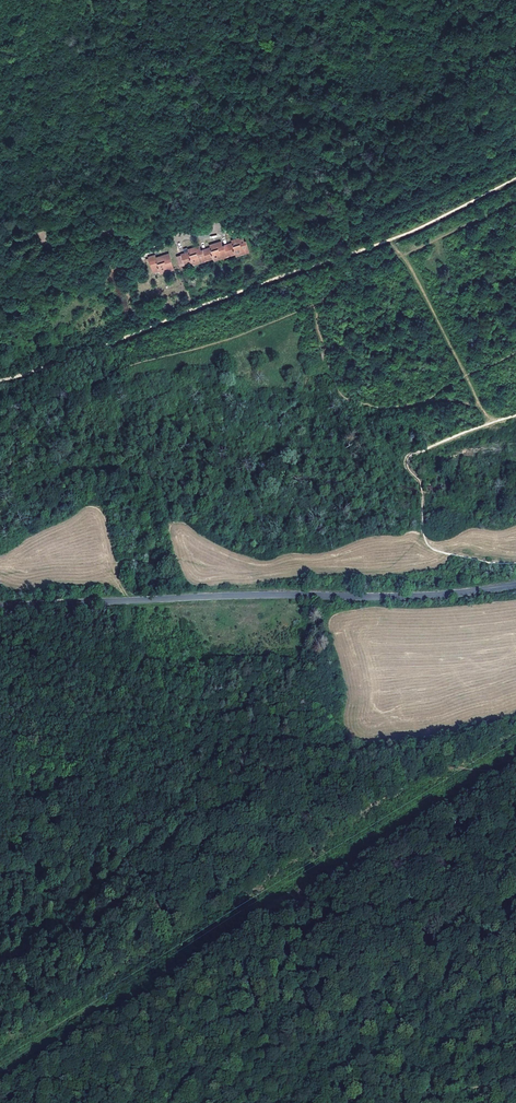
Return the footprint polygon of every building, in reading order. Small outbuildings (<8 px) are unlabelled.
[(224,244),(228,255),(235,253),(236,254),(249,250),(244,239),(242,236),(231,240),(232,242),(224,244)] [(228,255),(224,244),(211,249),(209,243),(200,246),(206,261),(215,258),(216,259),(228,255)] [(206,261),(200,246),(189,249),(190,252),(183,254),(186,265),(194,262),(195,265),(206,261)] [(161,268),(162,271),(163,273),(176,269),(170,254),(151,260),(155,270),(161,268)] [(159,612),(154,612),(157,631),(163,630),(163,626),(173,625),(172,612),(159,614),(159,612)]
